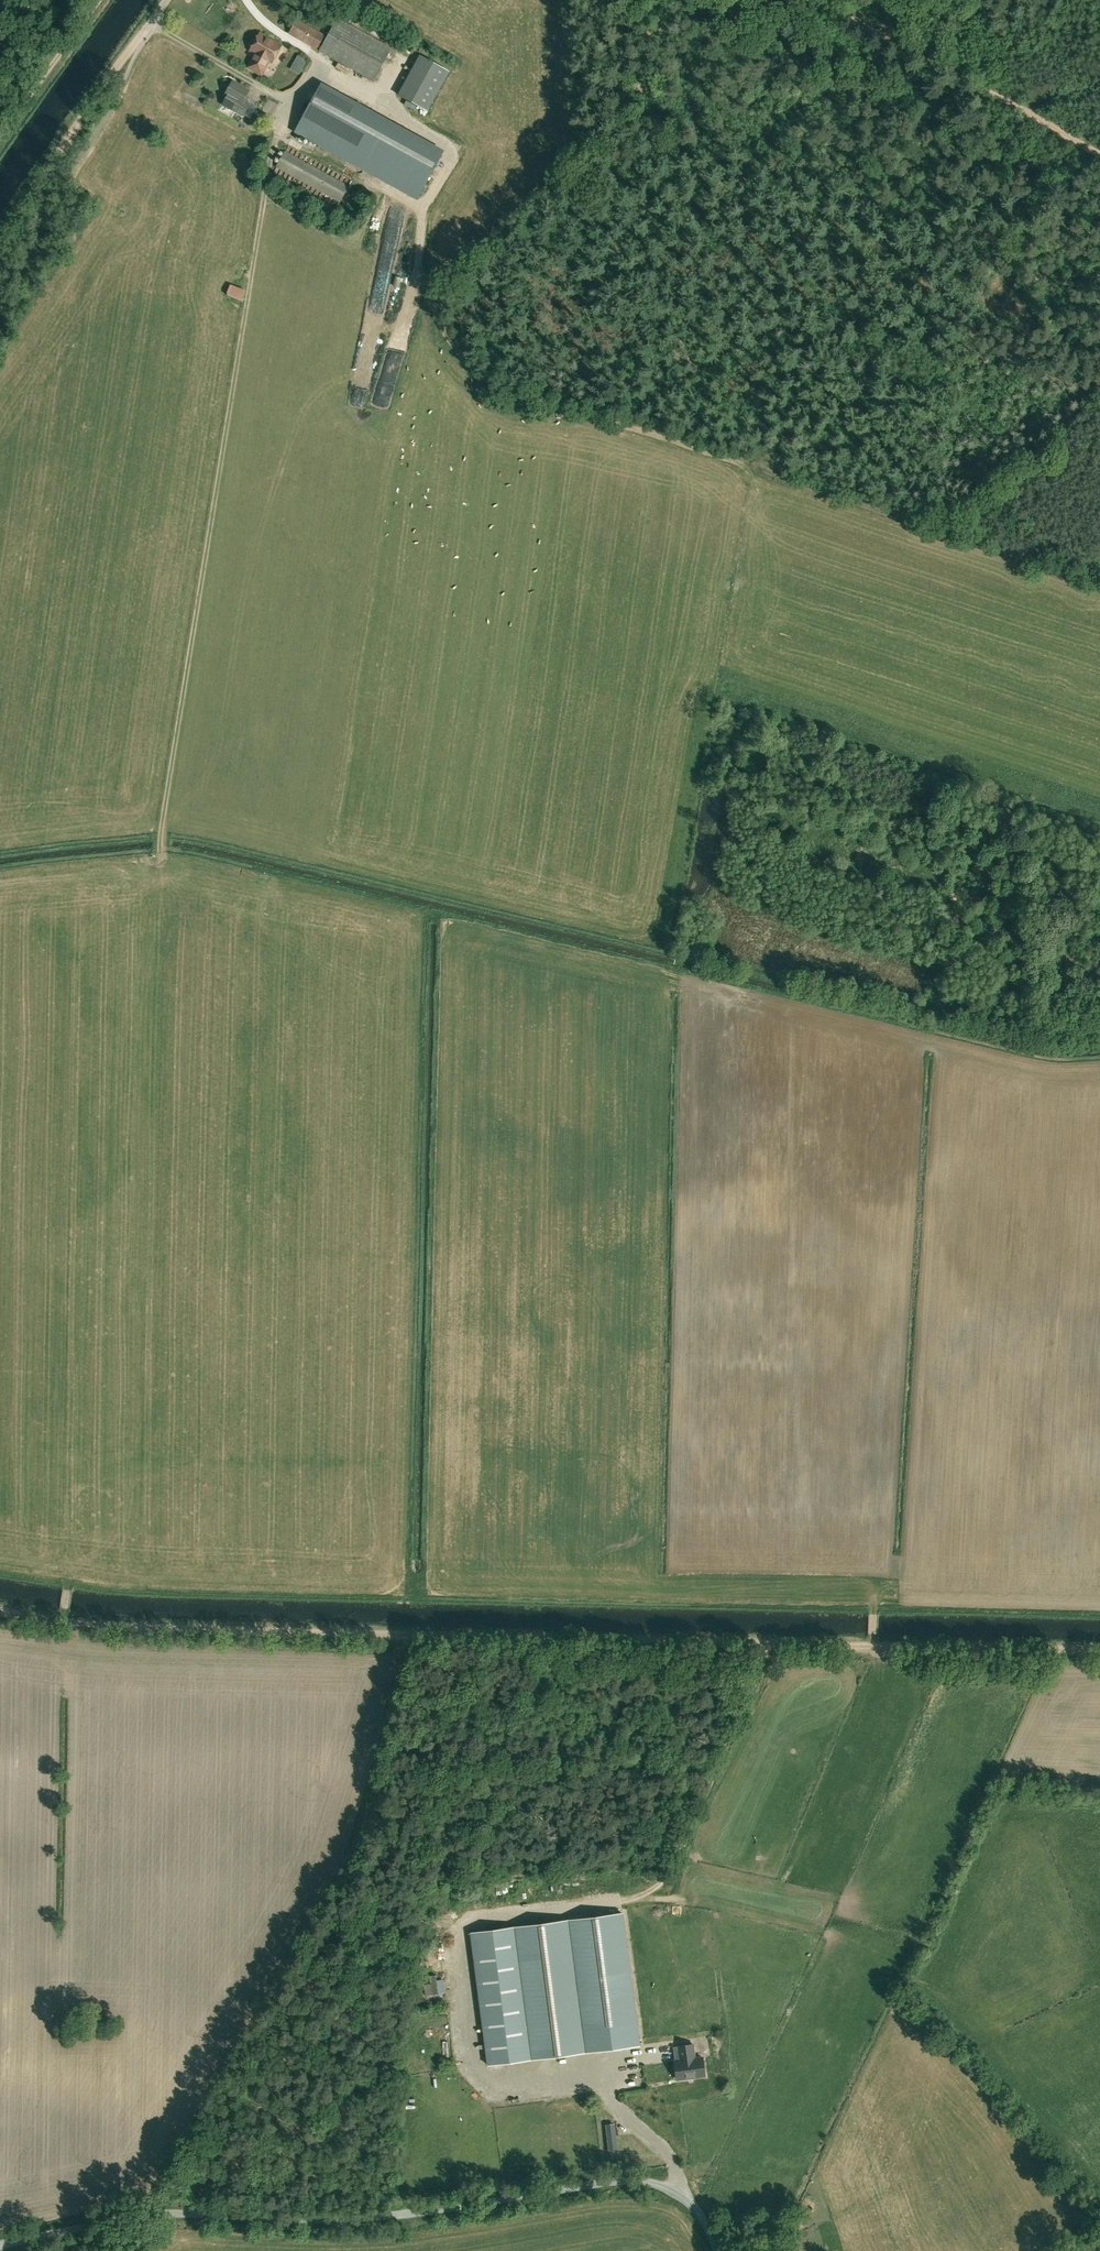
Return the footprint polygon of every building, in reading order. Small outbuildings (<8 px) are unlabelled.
[(374,81),(392,48),(338,18),(320,51),(374,81)] [(317,50),(325,35),(297,20),(288,34),(317,50)] [(267,66),(269,66),(270,67),(282,46),(259,34),(255,41),(254,41),(252,41),(250,45),(250,48),(251,48),(250,51),(255,54),(247,68),(262,76),(267,66)] [(302,56),(296,68),(304,72),(310,60),(302,56)] [(420,56),(399,95),(427,111),(449,72),(420,56)] [(250,105),(244,101),(249,91),(233,82),(226,95),(228,96),(223,105),(243,116),(250,105)] [(318,90),(297,130),(418,197),(440,157),(318,90)] [(249,120),(257,124),(261,117),(253,113),(249,120)] [(312,143),(309,148),(319,154),(322,148),(312,143)] [(340,202),(348,187),(285,152),(277,167),(340,202)] [(230,284),(226,295),(242,301),(246,290),(230,284)] [(396,408),(413,350),(400,346),(383,404),(396,408)] [(375,380),(377,372),(365,369),(363,377),(375,380)] [(854,1846),(867,1852),(870,1845),(857,1840),(854,1846)] [(630,1890),(638,1888),(635,1877),(627,1880),(630,1890)] [(499,1888),(504,1900),(517,1895),(512,1883),(499,1888)] [(623,1913),(471,1933),(488,2064),(639,2045),(623,1913)] [(450,1997),(448,1980),(441,1981),(443,1998),(450,1997)] [(674,2060),(676,2078),(705,2075),(702,2057),(694,2058),(692,2043),(678,2045),(680,2060),(674,2060)]
